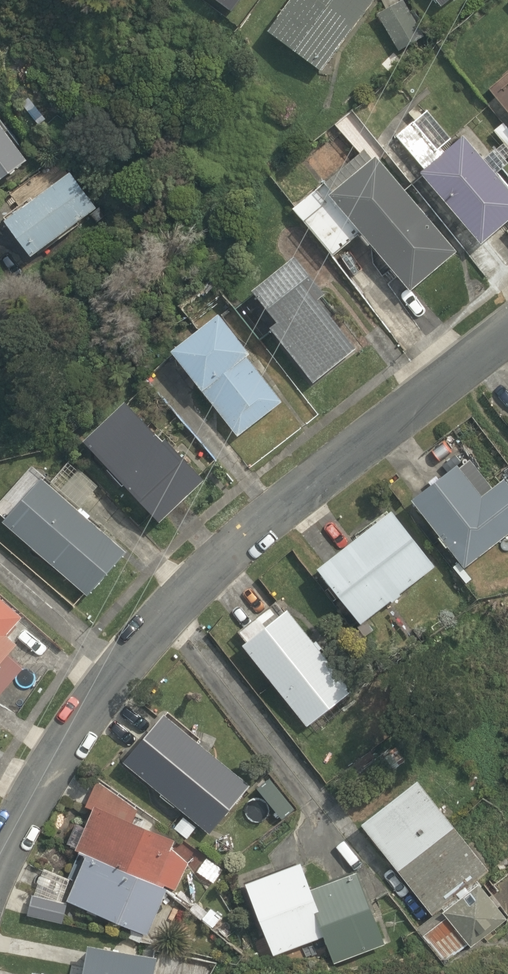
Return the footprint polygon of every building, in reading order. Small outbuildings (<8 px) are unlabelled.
[(268,31),(324,70),(375,0),(292,0),(268,31)] [(406,0),(404,0),(378,14),(399,51),(426,35),(406,0)] [(421,170),(483,242),(507,221),(507,183),(498,172),(507,164),(507,125),(505,121),(494,130),(505,142),(499,147),(498,146),(485,157),(465,133),(445,151),(442,148),(453,138),(428,110),(397,135),(424,167),(421,170)] [(31,158),(0,117),(0,181),(31,158)] [(372,242),(412,289),(459,250),(378,153),(334,189),(331,192),(362,230),(364,233),(363,234),(371,243),(372,242)] [(34,254),(99,206),(73,170),(7,217),(34,254)] [(332,253),(362,230),(331,192),(334,189),(326,180),(295,207),(332,253)] [(279,320),(272,325),(316,381),(358,346),(320,298),(328,292),(298,254),(254,288),(279,320)] [(221,311),(173,348),(239,435),(284,401),(248,355),(253,351),(221,311)] [(128,398),(85,439),(162,520),(207,478),(168,436),(165,439),(128,398)] [(459,463),(414,497),(442,534),(440,536),(448,547),(450,545),(466,567),(507,534),(507,479),(506,477),(493,487),(472,459),(461,466),(459,463)] [(21,488),(29,478),(19,470),(11,479),(21,488)] [(44,473),(4,518),(89,594),(129,550),(91,516),(93,513),(84,505),(81,508),(52,481),(44,473)] [(437,565),(394,509),(319,566),(362,623),(392,600),(394,602),(404,594),(402,592),(437,565)] [(467,571),(459,562),(453,567),(461,577),(467,571)] [(25,667),(9,654),(19,642),(8,634),(24,615),(0,594),(0,695),(25,667)] [(248,639),(244,642),(308,726),(354,689),(290,606),(281,614),(275,607),(242,633),(248,639)] [(375,629),(369,621),(360,628),(366,636),(375,629)] [(167,710),(126,759),(212,833),(253,784),(167,710)] [(364,822),(434,914),(443,906),(445,909),(444,910),(472,947),(507,918),(507,917),(478,877),(490,868),(419,777),(364,822)] [(80,852),(88,855),(69,899),(149,934),(169,887),(176,889),(189,862),(173,847),(177,839),(134,820),(140,809),(98,779),(87,804),(95,807),(86,828),(77,824),(69,843),(78,847),(76,849),(81,851),(80,852)] [(197,828),(184,817),(175,828),(189,839),(197,828)] [(388,943),(360,869),(314,886),(304,859),(247,880),(275,954),(325,936),(335,962),(388,943)] [(46,867),(36,894),(65,900),(74,879),(46,867)] [(36,894),(34,893),(29,915),(62,922),(67,901),(65,900),(36,894)] [(222,917),(212,908),(203,918),(213,927),(222,917)] [(144,935),(132,929),(128,936),(140,942),(144,935)] [(160,955),(90,942),(85,973),(156,973),(160,955)]
